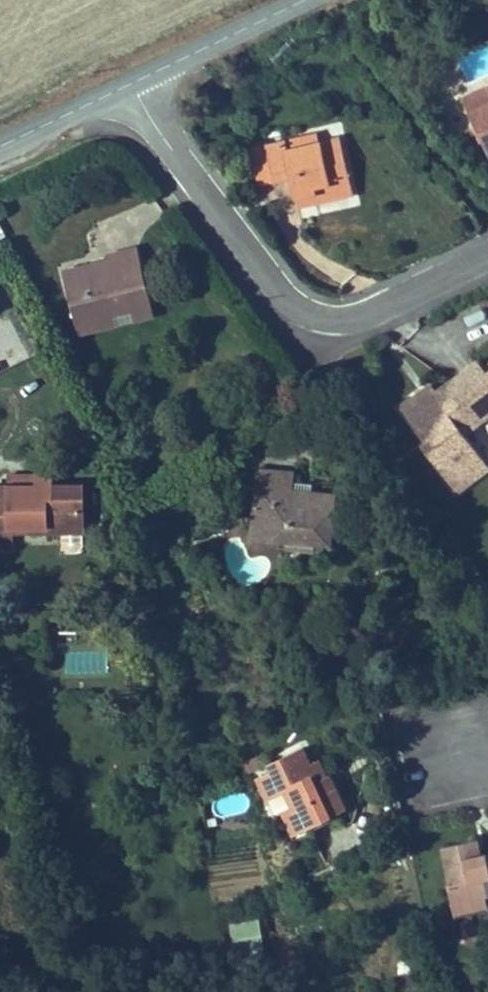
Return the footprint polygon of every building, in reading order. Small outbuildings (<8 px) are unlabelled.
[(466,109),(472,124),(487,117),(487,99),(466,109)] [(472,124),(477,135),(467,140),(474,156),(485,151),(487,159),(487,117),(472,124)] [(286,155),(321,147),(318,135),(284,143),(286,155)] [(353,201),(339,143),(321,147),(286,155),(284,143),(262,148),(271,186),(291,181),(295,202),(315,198),(314,189),(329,186),(334,206),(353,201)] [(271,186),(262,148),(243,153),(252,190),(271,186)] [(315,198),(295,202),(298,213),(334,206),(329,186),(314,189),(315,198)] [(54,254),(54,320),(95,320),(95,310),(115,310),(115,320),(138,321),(138,250),(124,250),(102,249),(102,254),(54,254)] [(0,352),(0,369),(24,358),(19,344),(0,352)] [(459,452),(487,436),(487,384),(485,379),(436,407),(436,408),(439,413),(425,420),(422,415),(407,423),(422,450),(415,454),(440,497),(474,478),(459,452)] [(401,413),(407,423),(422,415),(436,408),(436,407),(430,397),(401,413)] [(439,413),(436,408),(422,415),(425,420),(439,413)] [(298,477),(260,477),(259,516),(277,516),(277,546),(298,547),(305,537),(316,537),(325,547),(346,547),(347,498),(321,497),(320,502),(297,502),(298,477)] [(6,500),(47,502),(47,484),(7,483),(6,500)] [(0,500),(0,562),(5,562),(5,551),(6,543),(40,544),(40,552),(77,554),(79,503),(47,502),(6,500),(0,500)] [(277,516),(259,516),(259,546),(277,546),(277,516)] [(305,537),(298,547),(298,553),(324,554),(325,547),(316,537),(305,537)] [(271,777),(258,782),(268,804),(288,796),(294,811),(281,818),(291,839),(304,833),(334,821),(328,808),(337,804),(333,794),(323,798),(318,788),(325,785),(317,768),(309,772),(302,757),(269,771),(271,777)] [(328,784),(325,785),(318,788),(323,798),(333,794),(328,784)] [(342,817),(337,804),(328,808),(334,821),(342,817)] [(337,829),(334,821),(304,833),(308,841),(337,829)] [(474,867),(484,864),(479,847),(470,849),(474,867)] [(484,864),(474,867),(470,849),(444,856),(454,892),(444,895),(450,920),(486,910),(486,909),(487,908),(487,863),(484,864)] [(450,920),(454,931),(487,922),(487,916),(486,910),(450,920)] [(232,955),(262,955),(261,922),(232,923),(232,955)]
